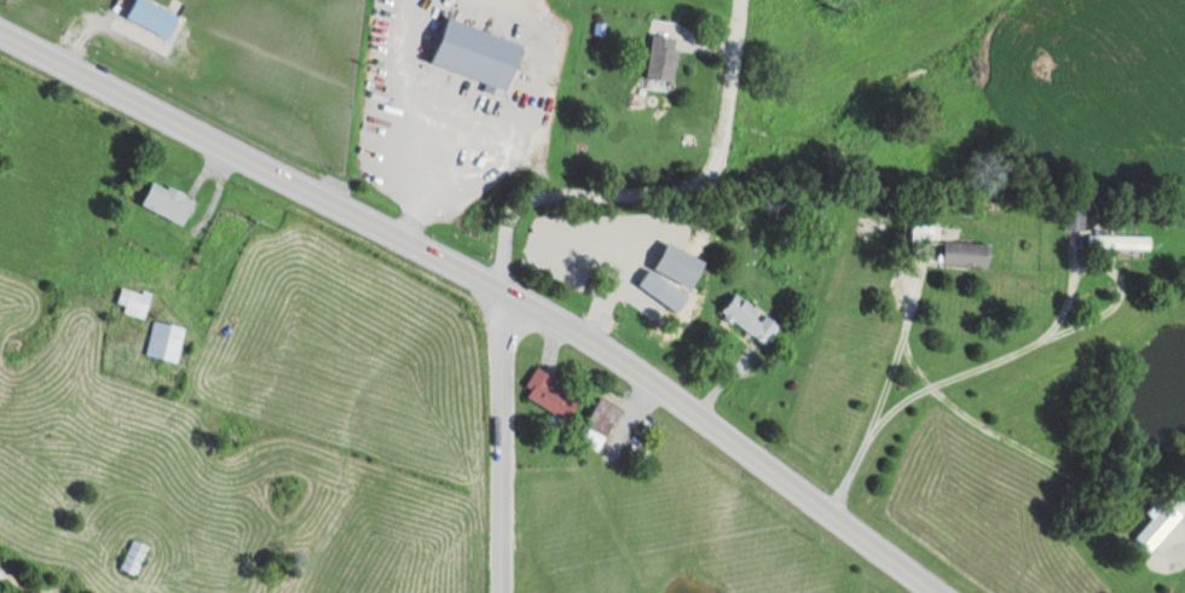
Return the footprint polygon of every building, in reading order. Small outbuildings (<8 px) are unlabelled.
[(172,37),(182,16),(147,0),(124,0),(118,12),(172,37)] [(678,81),(682,38),(655,35),(650,78),(678,81)] [(187,222),(197,197),(154,180),(144,204),(187,222)] [(1085,228),(1085,210),(1068,210),(1068,228),(1085,228)] [(1153,234),(1089,234),(1089,247),(1153,247),(1153,234)] [(944,262),(991,265),(993,242),(946,239),(944,262)] [(117,304),(143,318),(154,297),(128,283),(117,304)] [(783,318),(732,294),(721,315),(772,340),(783,318)] [(188,326),(156,318),(148,353),(180,361),(188,326)] [(570,418),(583,393),(541,372),(529,397),(570,418)] [(1154,550),(1184,513),(1184,496),(1178,490),(1138,536),(1154,550)] [(149,546),(137,540),(124,566),(137,572),(149,546)]
